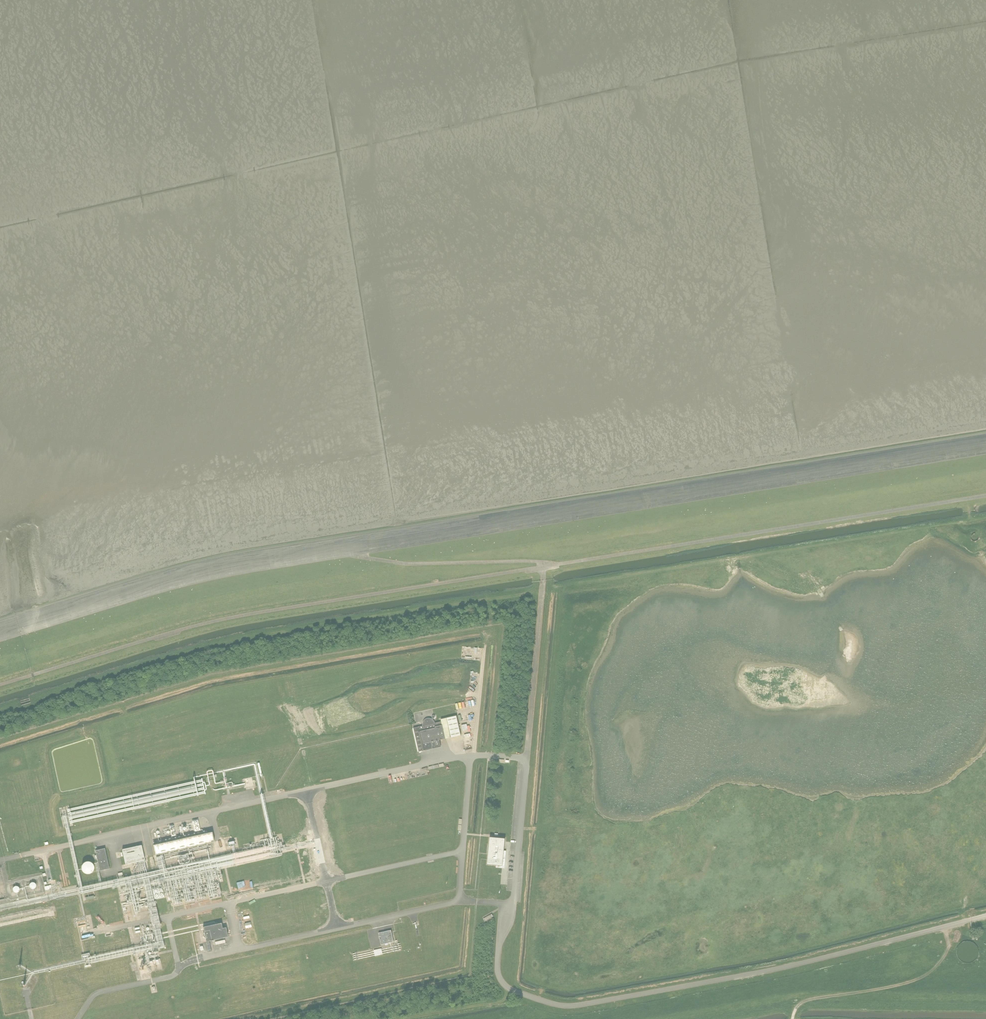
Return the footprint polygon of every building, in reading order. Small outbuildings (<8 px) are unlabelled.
[(455,704),(456,710),(474,706),(472,700),(455,704)] [(432,719),(433,718),(434,718),(435,717),(435,716),(434,715),(433,715),(432,716),(432,718),(432,719),(430,718),(429,718),(428,718),(427,718),(426,719),(425,719),(424,720),(423,721),(423,722),(422,723),(422,724),(422,726),(413,728),(419,752),(441,747),(439,740),(461,735),(456,716),(441,719),(441,722),(435,723),(435,722),(434,722),(434,721),(433,720),(432,719)] [(202,796),(208,793),(207,790),(208,790),(205,778),(200,780),(199,777),(194,778),(200,793),(201,793),(202,796)] [(153,845),(155,854),(214,842),(212,832),(153,845)] [(487,864),(489,864),(503,866),(505,838),(491,837),(490,837),(487,864)] [(122,849),(125,864),(145,860),(141,845),(122,849)] [(109,869),(105,848),(95,850),(100,871),(109,869)] [(203,927),(206,941),(228,936),(226,927),(222,928),(221,923),(203,927)] [(393,941),(391,930),(378,933),(381,944),(393,941)]
